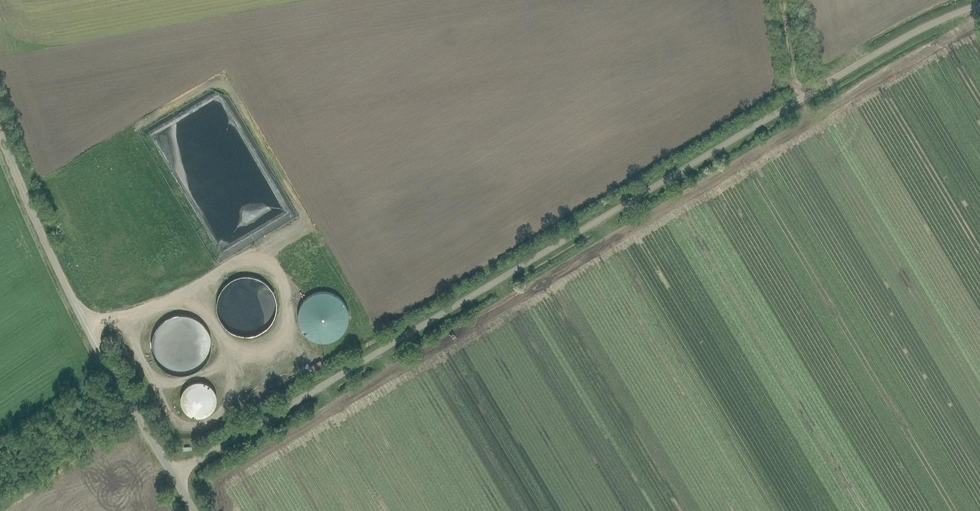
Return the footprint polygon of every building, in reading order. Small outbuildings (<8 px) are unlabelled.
[(265,330),(274,285),(233,277),(224,322),(265,330)] [(348,333),(336,290),(311,297),(312,301),(305,303),(308,314),(305,315),(313,343),(348,333)] [(203,370),(209,320),(157,314),(152,365),(203,370)] [(318,352),(314,354),(319,365),(323,363),(318,352)] [(206,383),(202,382),(198,382),(193,383),(189,385),(186,388),(183,391),(182,396),(181,400),(182,405),(184,409),(186,412),(190,415),(194,417),(199,418),(203,417),(207,416),(211,413),(214,410),(216,406),(217,401),(217,397),(216,393),(213,389),(210,386),(206,383)]
